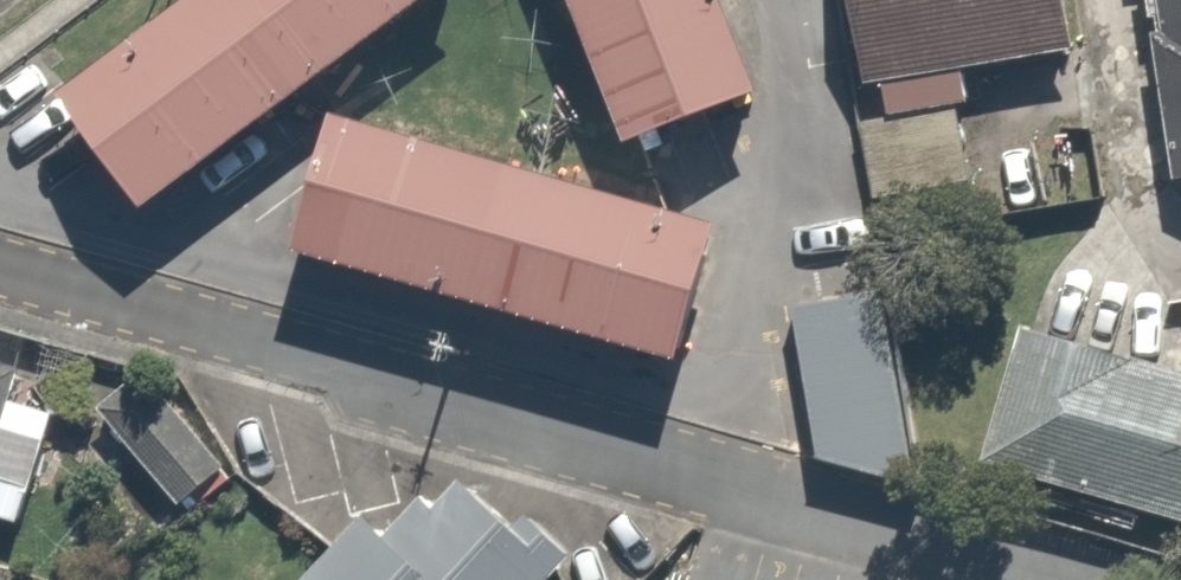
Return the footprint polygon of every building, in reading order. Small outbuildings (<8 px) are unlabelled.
[(66,91),(147,202),(425,0),(191,0),(66,91)] [(630,141),(758,92),(723,0),(575,0),(630,141)] [(881,94),(1103,53),(1093,0),(863,0),(881,94)] [(1162,190),(1180,187),(1180,0),(1134,0),(1162,190)] [(725,228),(340,115),(301,247),(686,359),(725,228)] [(889,290),(797,311),(835,466),(936,501),(889,290)] [(1028,334),(993,488),(1180,531),(1180,369),(1028,334)] [(35,529),(47,483),(17,476),(43,372),(0,361),(0,521),(35,529)] [(250,482),(176,375),(115,417),(189,525),(250,482)] [(334,579),(568,579),(479,487),(418,546),(394,522),(334,579)]
